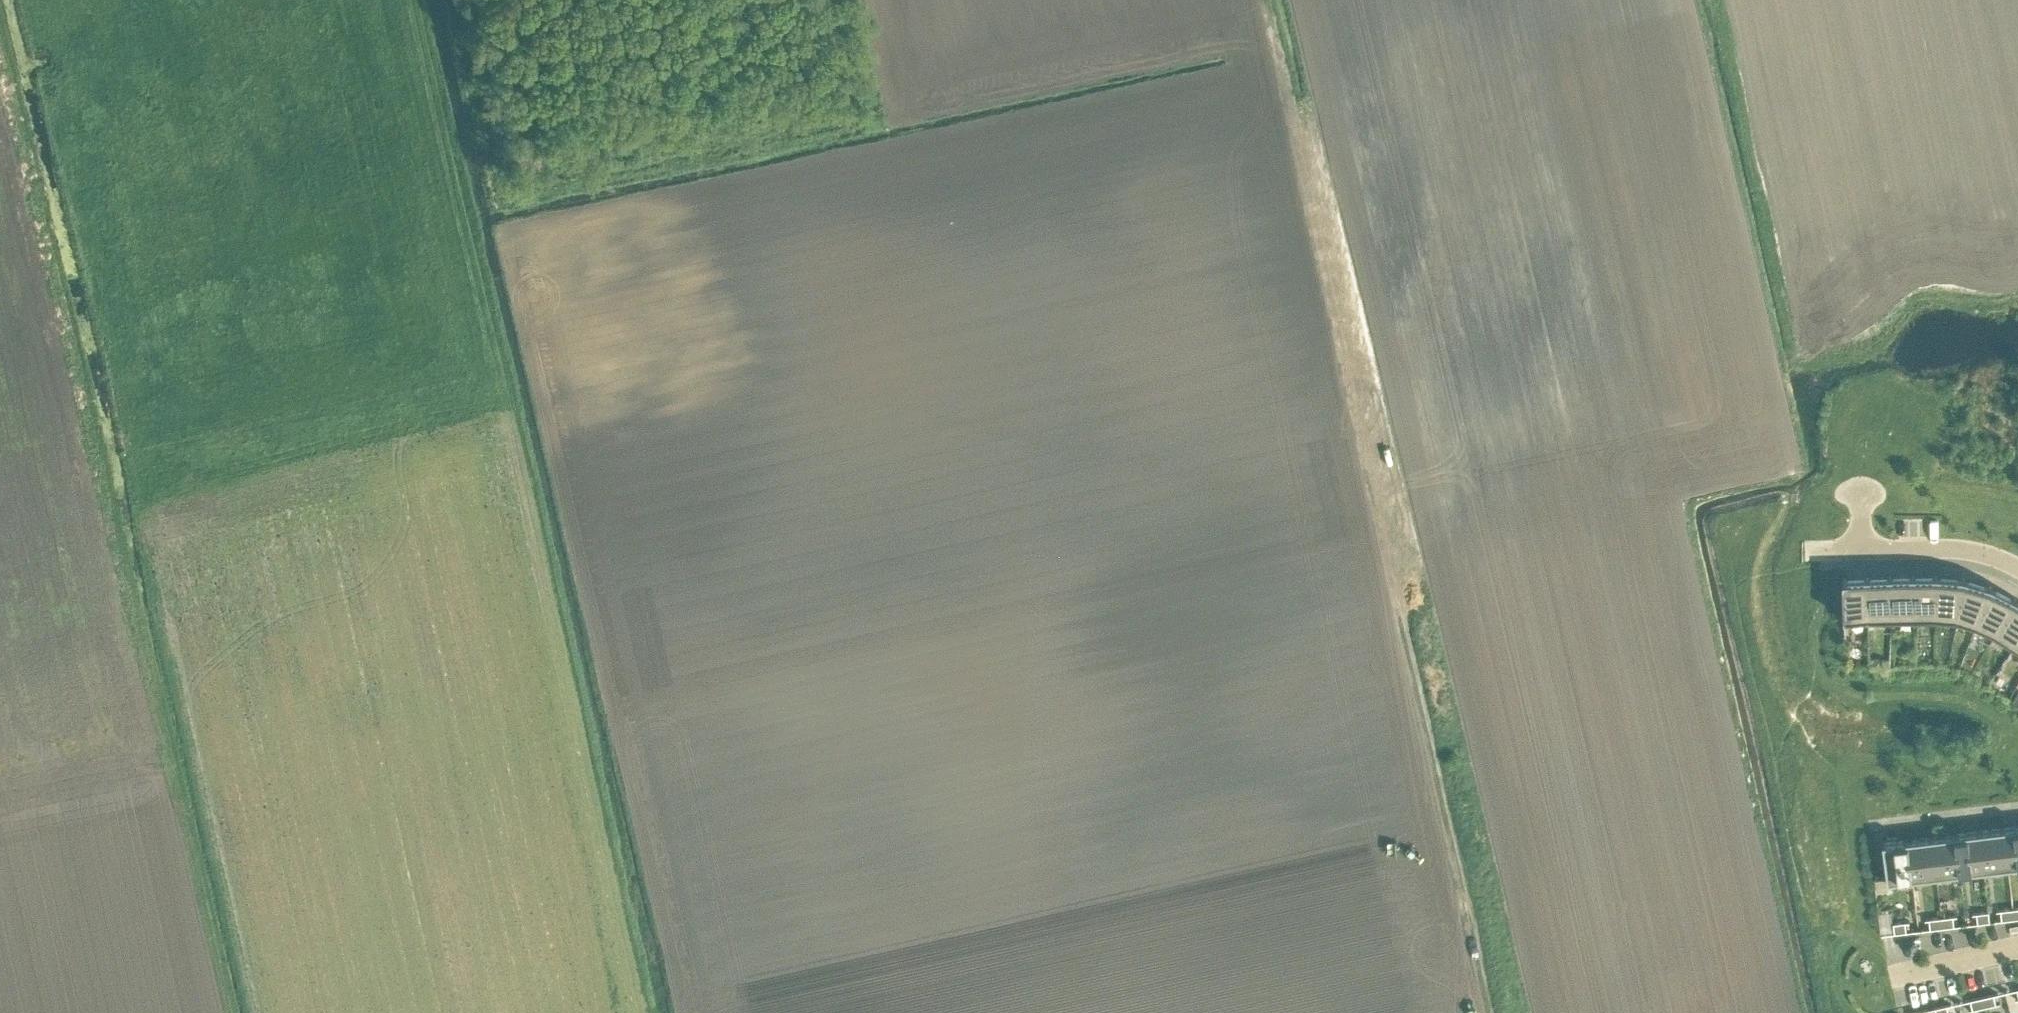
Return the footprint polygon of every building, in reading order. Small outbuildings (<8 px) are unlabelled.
[(1891,615),(1913,615),(1913,574),(1890,575),(1891,615)] [(1913,615),(1936,614),(1936,574),(1913,574),(1913,615)] [(1936,614),(1956,616),(1963,576),(1936,574),(1936,614)] [(1844,616),(1868,616),(1867,575),(1843,575),(1844,616)] [(1868,616),(1891,615),(1890,575),(1867,575),(1868,616)] [(1956,616),(1976,621),(1990,583),(1963,576),(1956,616)] [(1976,621),(1994,630),(2016,596),(1990,583),(1976,621)] [(2014,643),(2017,636),(2017,597),(2016,596),(1994,630),(2014,643)] [(2003,826),(2008,864),(2017,863),(2017,824),(2003,826)] [(2003,826),(1979,829),(1984,867),(2008,864),(2003,826)] [(1979,829),(1955,832),(1960,870),(1984,867),(1979,829)] [(1955,832),(1932,835),(1936,873),(1960,870),(1955,832)] [(1932,835),(1908,837),(1912,876),(1936,873),(1932,835)] [(1912,876),(1908,837),(1883,841),(1888,879),(1912,876)] [(2013,916),(2012,906),(2001,907),(2002,917),(2013,916)] [(1990,919),(1989,909),(1977,910),(1978,920),(1990,919)] [(1954,923),(1953,913),(1941,915),(1942,925),(1954,923)] [(1942,925),(1941,915),(1930,916),(1931,926),(1942,925)] [(1906,929),(1905,919),(1893,921),(1894,931),(1906,929)] [(1996,1002),(1994,992),(1982,994),(1984,1004),(1996,1002)] [(1984,1004),(1982,994),(1972,997),(1974,1007),(1984,1004)] [(1946,1003),(1935,1005),(1937,1012),(1947,1012),(1949,1012),(1946,1003)]
